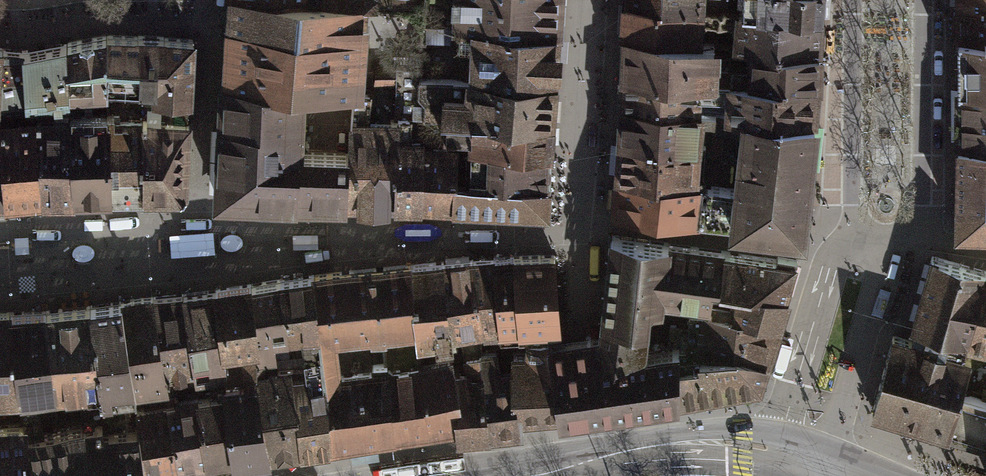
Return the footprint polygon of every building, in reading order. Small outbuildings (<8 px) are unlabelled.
[(358,92),(363,7),(277,0),(231,0),(229,23),(227,23),(226,42),(224,80),(278,87),(278,88),(303,90),(353,92),(358,92)] [(373,8),(425,12),(426,0),(373,0),(373,8)] [(556,37),(558,0),(462,0),(461,27),(458,27),(459,31),(556,37)] [(626,2),(698,8),(698,0),(626,0),(626,2)] [(698,8),(720,9),(728,10),(728,0),(698,0),(698,8)] [(740,11),(821,18),(822,0),(744,0),(744,7),(740,7),(740,11)] [(626,2),(624,34),(695,42),(714,43),(714,41),(701,39),(702,22),(705,21),(719,22),(720,9),(698,8),(626,2)] [(958,38),(985,38),(985,7),(958,8),(958,38)] [(736,47),(819,53),(821,18),(740,11),(728,10),(720,9),(719,22),(738,23),(736,47)] [(470,59),(555,61),(556,37),(459,31),(458,44),(471,45),(470,59)] [(695,42),(624,34),(623,75),(697,81),(712,82),(712,80),(729,81),(732,61),(724,60),(723,56),(714,55),(714,43),(695,42)] [(106,35),(67,42),(70,95),(107,93),(106,35)] [(154,98),(190,99),(193,39),(106,35),(107,93),(120,93),(120,94),(124,94),(124,85),(154,86),(154,98)] [(958,38),(958,85),(985,85),(985,38),(958,38)] [(37,109),(69,106),(71,106),(70,95),(67,42),(24,51),(3,48),(1,112),(15,111),(37,109)] [(748,64),(732,61),(729,81),(772,84),(818,85),(819,53),(736,47),(735,49),(748,49),(748,64)] [(555,61),(470,59),(470,80),(554,83),(555,61)] [(396,85),(396,67),(377,67),(375,84),(396,85)] [(554,83),(470,80),(420,78),(420,68),(396,67),(396,85),(396,117),(409,117),(446,117),(549,122),(554,83)] [(623,75),(622,104),(698,110),(714,112),(728,113),(728,112),(697,109),(697,95),(729,96),(729,81),(712,80),(712,82),(697,81),(623,75)] [(350,152),(304,151),(304,139),(301,138),(302,116),(303,90),(278,88),(278,87),(224,80),(222,112),(218,198),(298,201),(299,200),(349,201),(350,152)] [(728,113),(746,114),(814,119),(818,85),(772,84),(729,81),(729,96),(728,112),(728,113)] [(958,85),(958,143),(985,143),(985,85),(958,85)] [(367,121),(369,94),(358,94),(358,92),(353,92),(350,152),(349,201),(374,202),(376,121),(367,121)] [(120,93),(107,93),(108,116),(108,195),(143,195),(142,102),(130,101),(129,104),(120,103),(120,94),(120,93)] [(142,102),(143,195),(179,195),(185,190),(189,106),(143,103),(142,102)] [(622,104),(620,139),(699,145),(702,121),(713,121),(714,112),(698,110),(622,104)] [(37,123),(41,198),(74,196),(70,116),(69,106),(37,109),(37,123)] [(3,200),(41,198),(37,123),(15,123),(15,111),(1,112),(1,117),(3,200)] [(728,113),(714,112),(713,121),(712,132),(740,135),(741,127),(745,126),(746,114),(728,113)] [(702,199),(699,221),(802,234),(814,119),(746,114),(745,126),(742,162),(740,161),(739,181),(740,181),(738,189),(707,186),(705,199),(702,199)] [(70,116),(74,196),(108,195),(108,116),(70,116)] [(398,127),(398,202),(420,203),(421,155),(421,149),(421,139),(409,139),(409,117),(396,117),(396,119),(396,127),(398,127)] [(471,147),(474,147),(548,152),(549,122),(446,117),(445,134),(472,135),(471,147)] [(376,121),(374,202),(398,202),(398,127),(396,127),(396,119),(390,119),(390,122),(376,121)] [(620,139),(618,178),(703,185),(706,145),(699,145),(620,139)] [(958,143),(956,230),(985,231),(985,143),(958,143)] [(421,155),(420,203),(453,204),(455,179),(456,166),(456,147),(432,145),(432,149),(421,149),(421,155)] [(456,166),(455,179),(547,185),(548,152),(474,147),(473,166),(456,166)] [(618,178),(615,211),(699,221),(702,199),(703,185),(618,178)] [(455,179),(453,204),(546,207),(547,185),(455,179)] [(661,295),(669,242),(613,235),(603,319),(646,324),(649,303),(661,304),(661,295)] [(713,283),(719,284),(724,251),(669,242),(661,295),(710,302),(711,299),(712,291),(713,283)] [(738,293),(738,285),(787,295),(798,257),(777,253),(776,259),(724,251),(719,284),(713,283),(712,291),(732,293),(738,293)] [(518,326),(560,323),(555,255),(512,256),(518,326)] [(512,256),(493,258),(498,310),(497,310),(498,328),(518,326),(512,256)] [(985,272),(985,271),(931,256),(912,324),(916,325),(912,341),(944,350),(948,334),(967,340),(985,272)] [(498,334),(498,328),(497,310),(498,310),(493,258),(474,259),(481,335),(498,334)] [(455,342),(454,339),(462,338),(465,358),(468,357),(481,357),(481,352),(481,335),(474,259),(443,261),(448,342),(455,342)] [(443,261),(412,264),(419,345),(448,342),(443,261)] [(415,345),(419,345),(412,264),(346,271),(311,275),(319,337),(335,335),(352,334),(370,332),(371,338),(383,336),(386,336),(385,329),(414,327),(415,345)] [(985,344),(985,272),(967,340),(966,347),(971,348),(973,341),(985,344)] [(281,280),(287,345),(304,343),(305,352),(321,350),(319,337),(311,275),(281,280)] [(256,359),(275,357),(274,348),(287,348),(287,345),(281,280),(253,284),(259,342),(255,342),(256,359)] [(222,346),(225,346),(243,344),(245,362),(256,362),(256,359),(255,342),(259,342),(253,284),(216,289),(222,346)] [(730,303),(728,315),(748,318),(748,317),(778,322),(787,295),(738,285),(738,293),(732,293),(730,303)] [(183,294),(195,374),(216,371),(217,381),(226,380),(225,346),(222,346),(216,289),(183,294)] [(153,297),(166,378),(195,374),(183,294),(153,297)] [(122,301),(136,391),(136,398),(167,397),(166,378),(153,297),(122,301)] [(709,312),(728,315),(730,303),(711,299),(710,302),(709,312)] [(91,305),(104,395),(136,391),(122,301),(91,305)] [(104,399),(104,395),(91,305),(43,310),(53,391),(54,404),(81,402),(104,399)] [(684,353),(698,353),(735,350),(744,351),(751,355),(765,365),(778,322),(748,317),(748,318),(728,315),(709,312),(690,308),(689,328),(680,328),(680,347),(679,354),(684,353)] [(34,394),(53,391),(43,310),(11,312),(19,393),(23,412),(38,410),(34,394)] [(19,393),(11,312),(0,312),(0,393),(19,393)] [(646,324),(603,319),(602,334),(595,335),(567,339),(548,342),(559,415),(577,412),(623,405),(680,397),(684,353),(679,354),(680,347),(642,352),(646,324)] [(386,336),(383,336),(386,364),(387,364),(388,371),(421,365),(419,345),(415,345),(414,327),(385,329),(386,336)] [(332,376),(340,376),(337,356),(335,335),(319,337),(321,350),(325,377),(328,377),(332,376)] [(893,336),(882,373),(960,395),(961,392),(971,358),(944,350),(912,341),(893,336)] [(548,342),(548,337),(528,338),(528,352),(513,352),(512,370),(518,370),(522,417),(559,415),(548,342)] [(321,350),(305,352),(307,364),(291,366),(302,448),(330,444),(328,400),(329,400),(328,377),(325,377),(321,350)] [(698,353),(684,353),(680,397),(759,384),(765,365),(751,355),(744,351),(735,350),(698,353)] [(518,370),(512,370),(499,371),(497,352),(481,352),(481,357),(483,369),(488,435),(523,431),(522,417),(518,370)] [(302,448),(291,366),(276,368),(275,357),(256,359),(256,362),(256,372),(261,393),(269,453),(302,448)] [(488,435),(483,369),(481,357),(468,357),(469,371),(455,373),(455,386),(454,386),(459,438),(488,435)] [(455,373),(452,359),(421,365),(388,371),(387,364),(386,364),(373,365),(373,373),(340,376),(332,376),(328,377),(329,400),(328,400),(330,444),(338,443),(455,426),(457,438),(459,438),(454,386),(455,386),(455,373)] [(269,453),(261,393),(256,372),(256,362),(245,362),(235,363),(236,384),(226,385),(225,385),(226,394),(224,394),(232,458),(269,453)] [(882,373),(872,409),(949,432),(960,395),(882,373)] [(226,385),(226,380),(217,381),(214,381),(216,394),(199,397),(206,462),(232,458),(224,394),(226,394),(225,385),(226,385)] [(960,395),(949,432),(985,445),(985,400),(961,392),(960,395)] [(206,462),(199,397),(168,402),(178,467),(206,462)] [(141,427),(139,427),(112,429),(111,423),(106,407),(104,399),(81,402),(83,424),(41,431),(38,410),(23,412),(25,424),(26,434),(29,475),(137,475),(149,474),(141,427)] [(178,467),(168,402),(137,407),(139,427),(141,427),(149,474),(178,467)] [(118,403),(106,407),(111,423),(122,422),(118,403)] [(26,434),(25,424),(0,426),(0,475),(29,475),(26,434)] [(377,450),(351,454),(352,461),(379,458),(377,450)]
